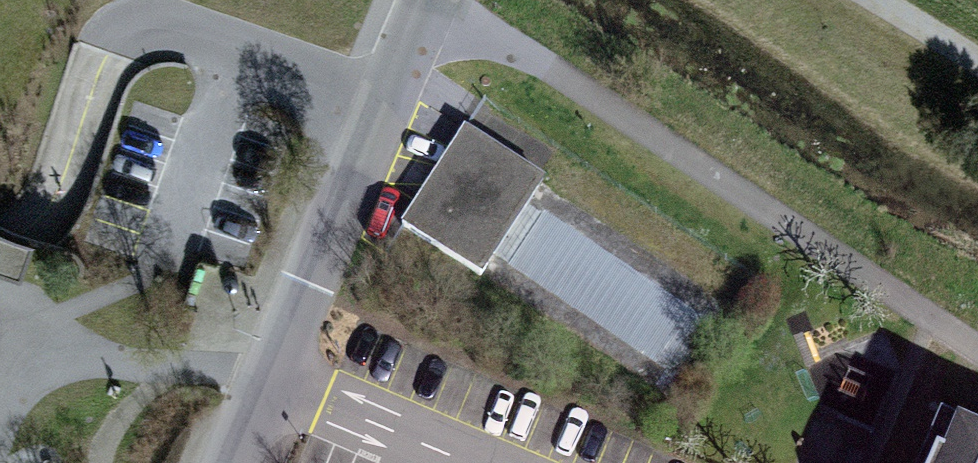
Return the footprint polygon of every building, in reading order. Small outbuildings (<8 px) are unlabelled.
[(469,109),(404,211),(486,264),(552,162),(469,109)] [(937,428),(923,462),(977,462),(977,445),(937,428)]
